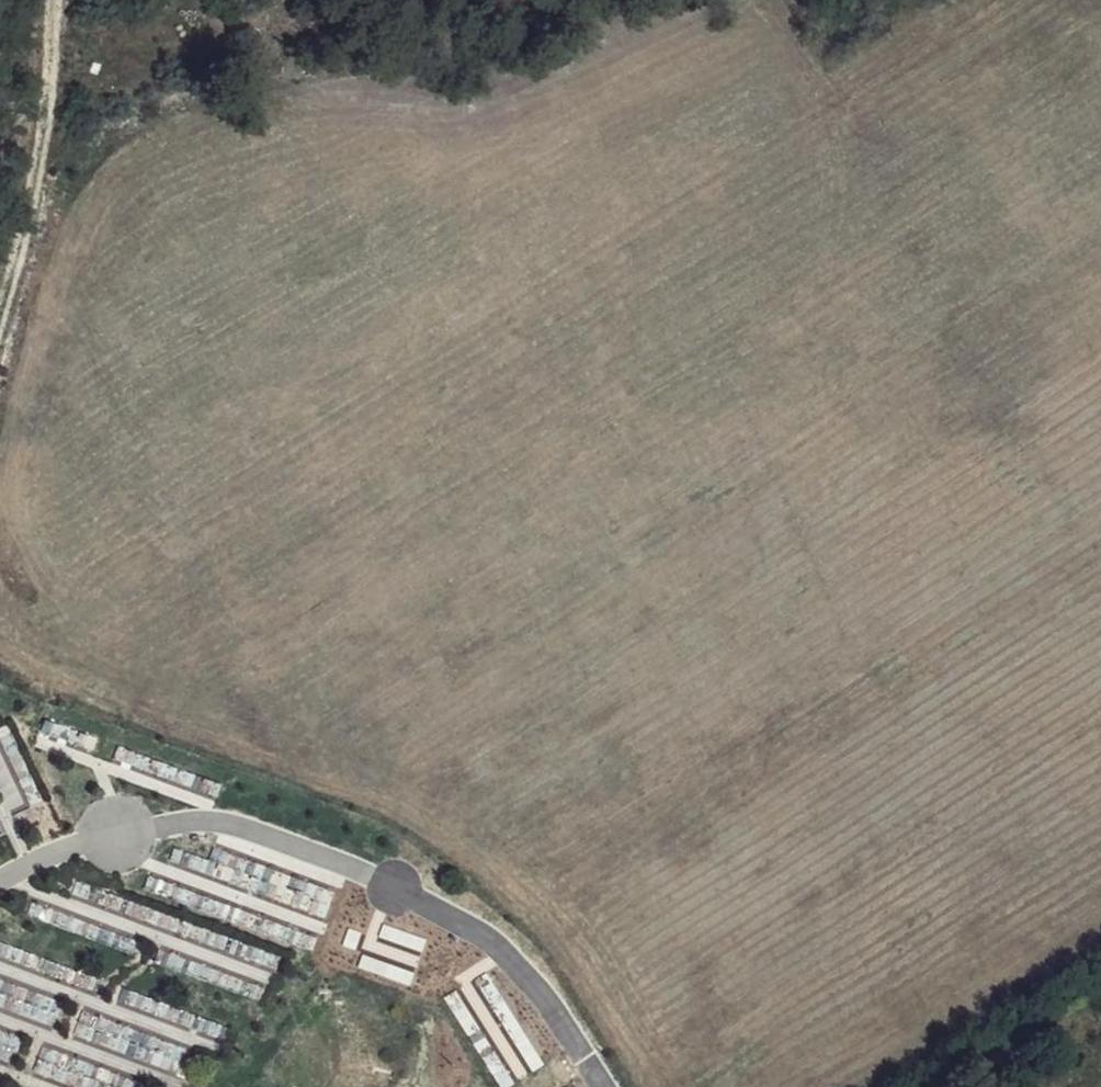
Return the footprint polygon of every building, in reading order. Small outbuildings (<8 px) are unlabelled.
[(376,909),(350,923),(360,939),(386,927),(376,909)]
